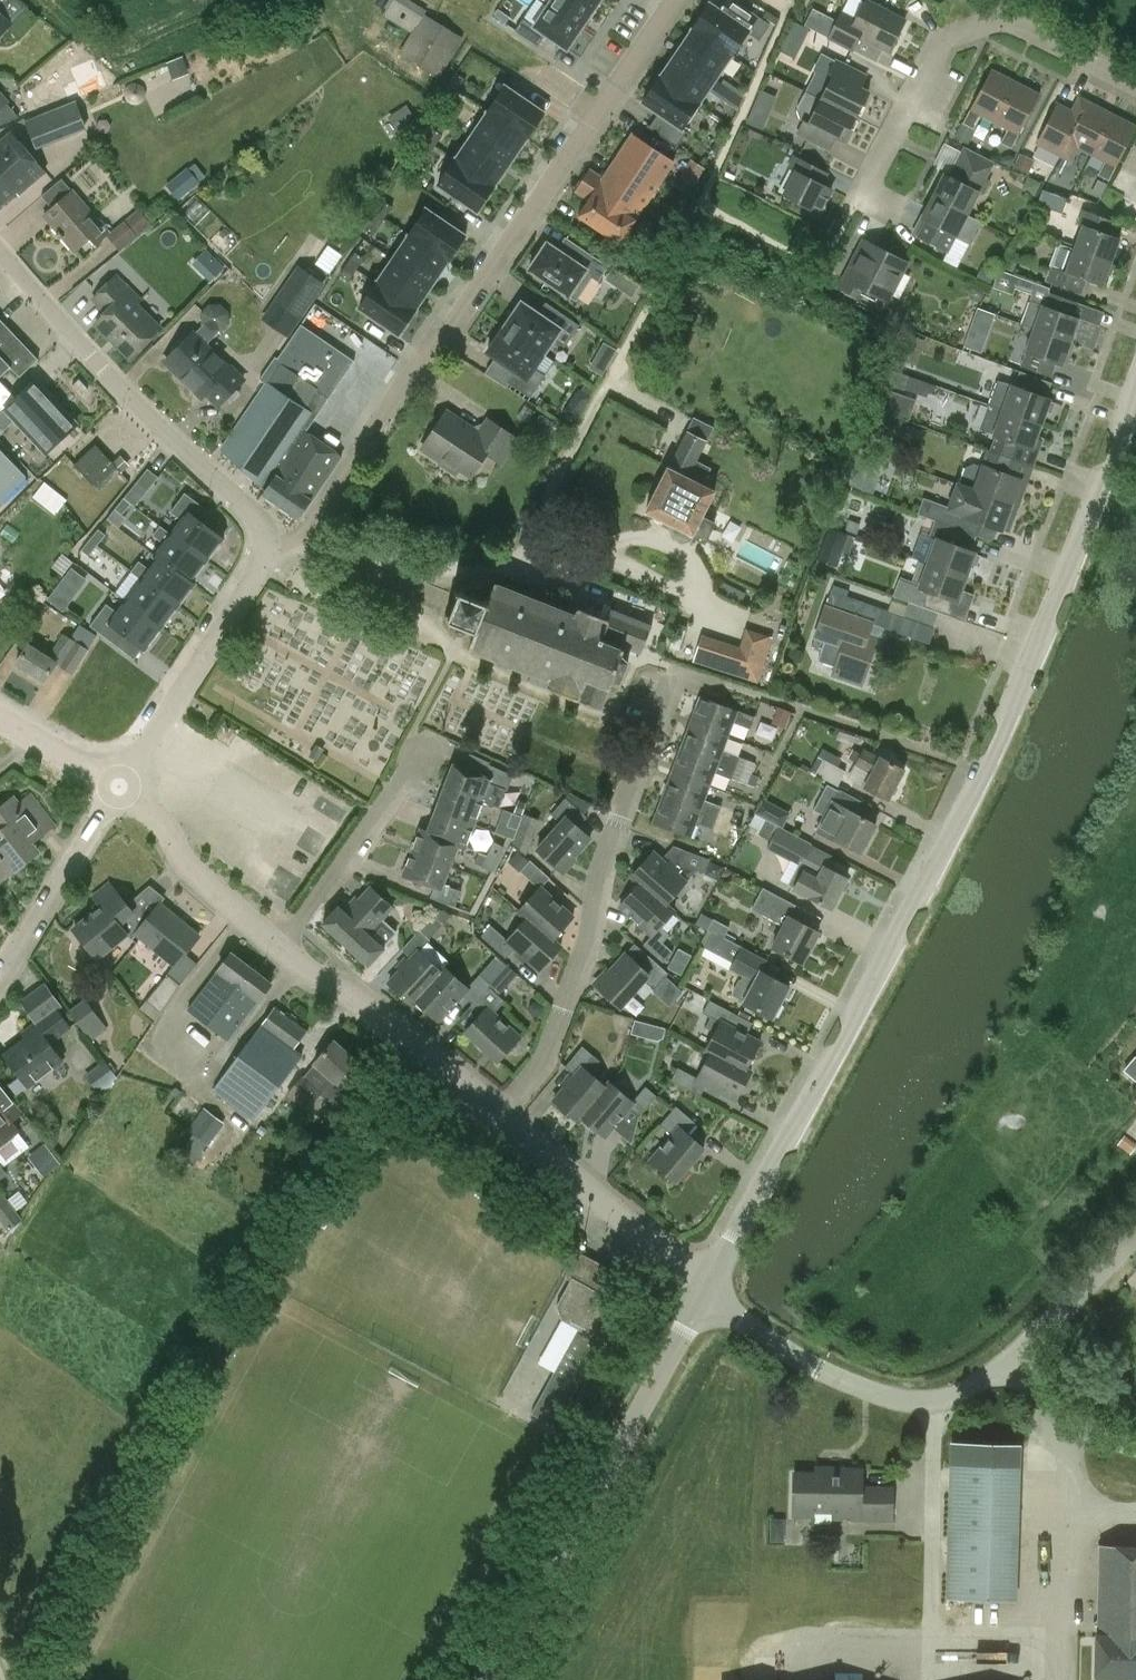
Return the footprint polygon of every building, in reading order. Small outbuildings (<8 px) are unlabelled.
[(434,20),(424,15),(427,11),(409,0),(389,0),(380,15),(411,33),(398,54),(439,79),(463,38),(434,20)] [(595,11),(579,0),(553,0),(548,8),(581,31),(595,11)] [(595,11),(602,0),(579,0),(595,11)] [(866,2),(857,19),(841,11),(827,39),(852,53),(860,39),(889,54),(905,22),(866,2)] [(746,9),(736,24),(709,6),(692,31),(732,58),(748,34),(760,42),(770,26),(746,9)] [(0,11),(0,40),(8,31),(20,42),(40,19),(25,7),(12,22),(0,11)] [(567,52),(581,31),(548,8),(534,29),(523,22),(515,33),(535,47),(543,35),(567,52)] [(498,10),(494,15),(505,23),(509,18),(498,10)] [(783,51),(797,57),(810,28),(796,21),(783,51)] [(693,32),(677,56),(714,81),(730,58),(731,58),(732,58),(692,31),(693,32)] [(815,74),(805,93),(856,118),(869,94),(862,91),(869,77),(821,54),(813,69),(815,74)] [(660,79),(659,79),(699,106),(699,105),(698,105),(714,81),(677,56),(661,80),(660,79)] [(103,67),(91,72),(98,90),(115,82),(112,74),(103,67)] [(981,117),(994,124),(1016,84),(991,71),(963,124),(974,130),(981,117)] [(448,85),(456,91),(464,80),(455,74),(448,85)] [(682,131),(699,106),(659,79),(642,104),(664,119),(654,133),(676,148),(686,134),(682,131)] [(717,95),(742,106),(748,92),(723,81),(717,95)] [(1040,97),(1016,84),(994,124),(1008,131),(1001,144),(1012,150),(1040,97)] [(449,102),(456,91),(448,85),(440,96),(449,102)] [(505,88),(488,113),(527,140),(544,115),(505,88)] [(762,90),(748,122),(763,128),(777,96),(762,90)] [(829,151),(835,139),(843,144),(856,118),(805,93),(796,109),(802,123),(796,134),(829,151)] [(0,96),(0,126),(19,117),(0,96)] [(1036,145),(1061,158),(1089,104),(1079,99),(1071,112),(1057,105),(1036,145)] [(75,104),(26,123),(37,150),(85,132),(75,104)] [(1066,173),(1071,164),(1072,164),(1079,151),(1092,157),(1113,116),(1089,104),(1061,158),(1056,168),(1066,173)] [(488,115),(472,138),(509,163),(525,140),(526,141),(527,140),(488,113),(487,114),(488,115)] [(1113,116),(1092,157),(1104,164),(1097,177),(1109,183),(1135,130),(1135,128),(1113,116)] [(425,141),(434,148),(442,136),(433,130),(425,141)] [(16,195),(18,197),(45,174),(11,134),(0,143),(0,209),(16,195)] [(632,137),(605,178),(645,204),(673,164),(632,137)] [(472,138),(456,162),(493,187),(509,163),(472,138)] [(426,159),(434,148),(425,141),(417,152),(426,159)] [(968,216),(979,195),(984,198),(991,182),(987,180),(993,167),(993,163),(963,148),(948,177),(944,175),(933,198),(968,216)] [(831,191),(823,186),(829,173),(793,155),(786,168),(796,173),(783,198),(819,216),(831,191)] [(690,160),(673,185),(688,195),(705,170),(690,160)] [(494,188),(493,187),(456,162),(455,161),(438,187),(477,214),(494,188)] [(188,169),(187,168),(166,185),(178,201),(200,183),(198,181),(204,177),(194,164),(188,169)] [(618,245),(645,204),(605,178),(603,181),(590,172),(576,194),(588,202),(577,218),(618,245)] [(43,195),(52,206),(71,190),(62,179),(43,195)] [(95,246),(109,234),(72,192),(43,217),(75,253),(90,240),(95,246)] [(955,238),(956,239),(971,247),(983,223),(968,216),(933,198),(921,221),(926,223),(918,240),(947,255),(955,238)] [(382,201),(375,213),(384,219),(392,207),(382,201)] [(151,225),(139,211),(108,237),(120,251),(151,225)] [(426,211),(409,236),(448,263),(465,238),(426,211)] [(1082,227),(1073,252),(1110,266),(1119,240),(1114,238),(1119,225),(1082,211),(1076,225),(1082,227)] [(373,236),(384,219),(375,213),(364,230),(373,236)] [(410,238),(394,261),(430,286),(447,263),(448,264),(448,263),(409,236),(409,237),(410,238)] [(331,273),(343,253),(328,244),(316,264),(331,273)] [(576,303),(592,279),(598,283),(608,268),(583,251),(574,264),(546,245),(545,246),(546,246),(530,270),(529,270),(528,271),(576,303)] [(1103,288),(1106,277),(1110,277),(1113,269),(1110,266),(1073,252),(1057,246),(1044,282),(1081,295),(1086,282),(1103,288)] [(864,272),(850,265),(837,289),(860,301),(865,293),(887,304),(908,264),(876,248),(864,272)] [(194,262),(212,280),(225,268),(207,249),(194,262)] [(346,264),(356,271),(364,259),(354,253),(346,264)] [(377,284),(376,285),(415,311),(416,311),(414,310),(430,286),(394,261),(378,285),(377,284)] [(349,282),(356,271),(346,264),(339,276),(349,282)] [(274,301),(299,317),(323,283),(298,266),(274,301)] [(640,286),(613,268),(604,281),(632,299),(640,286)] [(997,270),(993,283),(1032,296),(1037,282),(997,270)] [(116,277),(93,301),(105,314),(94,325),(130,360),(161,329),(137,306),(141,302),(116,277)] [(398,336),(415,311),(376,285),(359,310),(398,336)] [(1034,329),(1033,329),(1071,343),(1079,320),(1073,318),(1078,304),(1047,292),(1042,307),(1028,302),(1020,324),(1034,329)] [(202,400),(204,397),(217,410),(243,383),(205,346),(219,332),(223,331),(228,325),(229,312),(221,305),(211,303),(206,306),(201,313),(202,326),(194,335),(193,334),(164,363),(202,400)] [(520,304),(503,329),(543,356),(553,341),(564,349),(578,327),(557,312),(549,323),(520,304)] [(222,451),(266,491),(306,433),(329,399),(317,391),(350,342),(308,313),(262,380),(268,384),(222,451)] [(10,369),(19,378),(38,361),(0,320),(0,378),(10,369)] [(533,370),(543,356),(503,329),(486,354),(515,373),(507,384),(529,399),(544,377),(533,370)] [(1051,379),(1056,366),(1062,368),(1071,343),(1033,329),(1020,367),(1051,379)] [(922,337),(908,332),(894,368),(908,374),(922,337)] [(969,332),(964,348),(981,354),(987,339),(969,332)] [(603,344),(595,356),(607,363),(614,351),(603,344)] [(1056,403),(1050,401),(1046,399),(1052,383),(1020,371),(1013,387),(997,381),(988,406),(1041,426),(1046,412),(1052,414),(1056,403)] [(909,377),(904,391),(926,398),(931,384),(909,377)] [(16,399),(10,391),(0,400),(0,407),(4,411),(0,414),(0,429),(2,432),(14,422),(46,455),(78,425),(36,380),(16,399)] [(0,381),(0,400),(10,391),(0,381)] [(1037,438),(1041,426),(988,406),(980,429),(994,434),(993,437),(995,438),(990,451),(988,450),(988,451),(1022,463),(1026,450),(1032,452),(1033,448),(1039,450),(1042,440),(1037,438)] [(471,479),(486,456),(502,466),(520,439),(487,416),(482,424),(469,429),(446,413),(421,450),(441,463),(440,465),(455,476),(459,470),(471,479)] [(694,417),(668,469),(645,514),(664,523),(662,527),(669,531),(671,539),(682,545),(691,542),(693,539),(705,545),(715,525),(702,519),(715,493),(702,486),(711,468),(697,461),(714,427),(694,417)] [(306,433),(266,491),(262,495),(299,520),(342,457),(306,433)] [(99,493),(121,473),(95,446),(74,466),(99,493)] [(25,477),(0,450),(0,501),(25,477)] [(873,489),(877,452),(856,450),(852,487),(873,489)] [(1016,479),(1022,463),(988,451),(982,467),(974,464),(965,469),(960,483),(956,481),(956,483),(1023,508),(1031,486),(1025,484),(1021,482),(1021,481),(1016,479)] [(147,469),(136,483),(146,492),(158,478),(147,469)] [(67,500),(44,482),(32,497),(55,515),(67,500)] [(980,525),(1002,533),(1006,534),(1012,536),(1023,508),(956,483),(947,507),(923,498),(917,514),(935,521),(976,536),(980,525)] [(171,535),(206,561),(223,540),(200,522),(208,511),(185,494),(170,513),(181,521),(171,535)] [(123,499),(115,509),(122,515),(130,504),(123,499)] [(976,536),(935,521),(929,539),(936,541),(928,564),(967,578),(971,565),(977,567),(981,556),(970,552),(976,536)] [(206,561),(171,535),(160,526),(152,536),(163,544),(155,556),(159,559),(190,583),(206,561)] [(849,536),(828,528),(816,560),(837,568),(849,536)] [(89,540),(96,546),(105,535),(98,530),(89,540)] [(96,546),(89,540),(81,551),(88,557),(96,546)] [(142,581),(177,607),(194,585),(190,583),(159,559),(150,571),(139,562),(131,572),(142,581)] [(968,592),(962,591),(967,578),(928,564),(920,585),(899,578),(892,597),(939,614),(939,613),(948,616),(953,602),(963,606),(968,592)] [(65,611),(86,578),(69,566),(47,600),(65,611)] [(531,675),(528,684),(598,711),(608,686),(620,686),(629,663),(621,656),(624,648),(641,655),(651,628),(609,611),(605,620),(560,602),(558,609),(496,585),(497,585),(495,584),(494,587),(490,581),(481,577),(474,580),(471,588),(474,598),(460,592),(447,625),(456,628),(455,630),(457,634),(461,636),(466,635),(467,632),(467,629),(473,632),(471,634),(475,636),(469,651),(531,675)] [(161,628),(177,607),(142,581),(127,602),(161,628)] [(814,639),(825,643),(818,661),(835,667),(832,677),(861,687),(878,639),(869,636),(872,625),(929,645),(934,629),(831,593),(825,607),(814,639)] [(145,650),(161,628),(127,602),(118,613),(107,604),(90,626),(116,646),(125,635),(145,650)] [(757,682),(770,639),(747,632),(741,651),(733,674),(757,682)] [(62,635),(48,658),(28,645),(15,666),(44,684),(55,666),(73,677),(89,651),(62,635)] [(727,738),(733,724),(750,731),(755,719),(700,698),(690,724),(727,738)] [(723,750),(727,738),(690,724),(681,749),(751,776),(756,763),(723,750)] [(708,788),(714,773),(748,785),(751,776),(681,749),(671,774),(708,788)] [(863,750),(854,767),(847,780),(888,802),(904,771),(880,758),(879,759),(863,750)] [(805,769),(838,787),(846,772),(813,754),(805,769)] [(489,765),(484,778),(453,766),(444,789),(482,804),(490,784),(507,791),(513,776),(489,765)] [(704,800),(708,788),(671,774),(662,799),(730,825),(731,822),(735,824),(739,813),(704,800)] [(815,830),(834,840),(860,854),(875,826),(853,814),(860,801),(839,790),(838,791),(827,785),(813,810),(823,815),(815,830)] [(474,826),(482,804),(444,789),(435,811),(474,826)] [(39,853),(31,844),(54,826),(30,796),(20,804),(15,797),(0,808),(0,883),(39,853)] [(504,810),(526,812),(527,798),(505,796),(504,810)] [(590,839),(577,828),(587,817),(565,798),(551,814),(561,824),(536,852),(560,873),(590,839)] [(689,839),(695,823),(713,830),(712,832),(725,837),(730,825),(662,799),(652,825),(689,839)] [(763,799),(754,814),(782,829),(790,813),(763,799)] [(503,810),(495,832),(514,839),(522,817),(503,810)] [(465,849),(474,826),(435,811),(427,833),(427,834),(458,846),(457,847),(465,849)] [(847,879),(824,868),(830,855),(810,845),(811,843),(782,829),(754,814),(752,819),(764,825),(758,835),(771,841),(767,849),(790,862),(780,881),(792,888),(791,890),(831,911),(847,879)] [(526,815),(514,840),(522,844),(534,819),(526,815)] [(449,868),(457,847),(458,846),(427,834),(427,833),(420,830),(411,854),(449,868)] [(504,847),(493,842),(481,868),(492,873),(504,847)] [(673,846),(660,861),(652,853),(631,878),(639,885),(640,884),(665,907),(666,906),(686,884),(685,883),(696,870),(719,879),(725,868),(673,846)] [(461,892),(443,885),(449,868),(411,854),(402,877),(434,889),(430,898),(455,907),(461,892)] [(505,901),(518,912),(518,913),(526,920),(526,919),(553,942),(553,941),(573,919),(539,889),(549,878),(524,855),(516,865),(522,870),(521,872),(527,877),(505,901)] [(150,886),(127,906),(109,884),(92,898),(98,909),(72,930),(97,961),(127,936),(132,939),(135,935),(159,905),(165,898),(150,886)] [(670,936),(661,928),(674,913),(666,906),(665,907),(640,884),(639,885),(619,907),(651,936),(643,944),(663,962),(672,952),(663,943),(670,936)] [(355,897),(342,911),(338,907),(322,926),(368,968),(384,950),(383,949),(398,933),(384,920),(395,908),(370,885),(357,899),(355,897)] [(818,934),(788,917),(795,905),(763,888),(752,909),(784,926),(772,950),(802,966),(818,934)] [(199,938),(159,905),(135,935),(175,967),(199,938)] [(402,950),(411,959),(388,985),(410,1006),(414,1002),(413,1002),(440,973),(439,972),(449,962),(429,944),(442,929),(431,919),(402,950)] [(506,959),(514,950),(540,973),(561,948),(553,941),(553,942),(526,919),(526,920),(508,940),(491,925),(481,936),(506,959)] [(707,930),(710,932),(723,939),(724,937),(729,927),(713,919),(707,930)] [(789,988),(760,972),(766,960),(724,937),(723,939),(710,932),(702,947),(732,963),(728,970),(743,978),(741,980),(739,980),(732,992),(733,997),(744,1002),(743,1005),(772,1021),(789,988)] [(678,949),(667,969),(681,976),(692,956),(678,949)] [(649,956),(640,966),(625,952),(593,987),(620,1012),(646,983),(653,990),(668,974),(649,956)] [(228,1043),(258,1002),(271,985),(230,955),(218,971),(186,1011),(228,1043)] [(466,988),(444,968),(449,962),(439,972),(440,973),(413,1002),(414,1002),(410,1006),(412,1007),(415,1003),(437,1022),(462,995),(470,1002),(489,983),(480,974),(466,988)] [(506,965),(489,983),(470,1002),(473,1005),(470,1007),(480,1016),(465,1032),(497,1063),(519,1040),(493,1015),(505,1002),(499,996),(518,976),(506,965)] [(147,1001),(161,1012),(181,986),(167,975),(147,1001)] [(21,997),(33,1019),(62,1004),(51,982),(21,997)] [(69,1011),(93,1042),(109,1030),(85,999),(69,1011)] [(705,1028),(715,1033),(705,1052),(710,1054),(711,1054),(746,1071),(746,1070),(760,1044),(727,1026),(733,1013),(710,1001),(703,1013),(711,1018),(705,1028)] [(289,1075),(288,1075),(301,1057),(295,1052),(308,1033),(274,1008),(247,1044),(213,1091),(255,1122),(289,1075)] [(25,1040),(4,1057),(28,1088),(62,1062),(48,1045),(69,1029),(54,1010),(22,1035),(25,1040)] [(662,1040),(665,1026),(635,1020),(632,1034),(662,1040)] [(305,1112),(319,1096),(327,1102),(338,1101),(347,1091),(343,1087),(361,1066),(333,1042),(303,1077),(302,1076),(286,1095),(305,1112)] [(564,1068),(574,1077),(553,1102),(576,1122),(578,1119),(578,1118),(603,1089),(604,1087),(592,1076),(597,1070),(599,1063),(582,1048),(564,1068)] [(701,1097),(706,1086),(736,1102),(751,1073),(746,1070),(746,1071),(711,1054),(710,1054),(697,1079),(678,1068),(671,1081),(701,1097)] [(1123,1071),(1135,1083),(1135,1058),(1123,1071)] [(85,1071),(94,1091),(117,1080),(108,1060),(85,1071)] [(646,1087),(632,1103),(609,1083),(605,1087),(604,1087),(603,1089),(578,1118),(578,1119),(576,1122),(578,1123),(581,1119),(604,1138),(629,1109),(639,1117),(657,1096),(646,1087)] [(18,1132),(10,1123),(21,1114),(0,1087),(0,1146),(18,1132)] [(703,1149),(686,1135),(696,1124),(676,1107),(660,1126),(672,1136),(650,1162),(675,1183),(703,1149)] [(206,1144),(208,1145),(224,1124),(203,1108),(188,1129),(193,1134),(185,1145),(183,1156),(192,1163),(206,1144)] [(430,1121),(421,1132),(429,1138),(438,1128),(430,1121)] [(50,1172),(60,1164),(43,1143),(33,1151),(50,1172)] [(8,1230),(22,1219),(1,1193),(0,1194),(0,1221),(8,1230)] [(555,1426),(575,1389),(576,1390),(607,1333),(596,1327),(606,1309),(602,1295),(614,1273),(575,1252),(562,1276),(566,1278),(565,1280),(569,1282),(556,1307),(561,1321),(577,1330),(552,1376),(553,1377),(533,1413),(555,1426)] [(1016,1603),(1021,1467),(949,1465),(946,1600),(1016,1603)] [(815,1474),(793,1474),(793,1517),(813,1517),(814,1512),(833,1512),(833,1520),(840,1520),(840,1517),(852,1517),(852,1520),(892,1521),(892,1489),(862,1488),(862,1469),(815,1469),(815,1474)] [(770,1520),(770,1543),(784,1543),(784,1520),(770,1520)] [(1097,1637),(1096,1678),(1135,1678),(1135,1547),(1099,1546),(1097,1637)]
